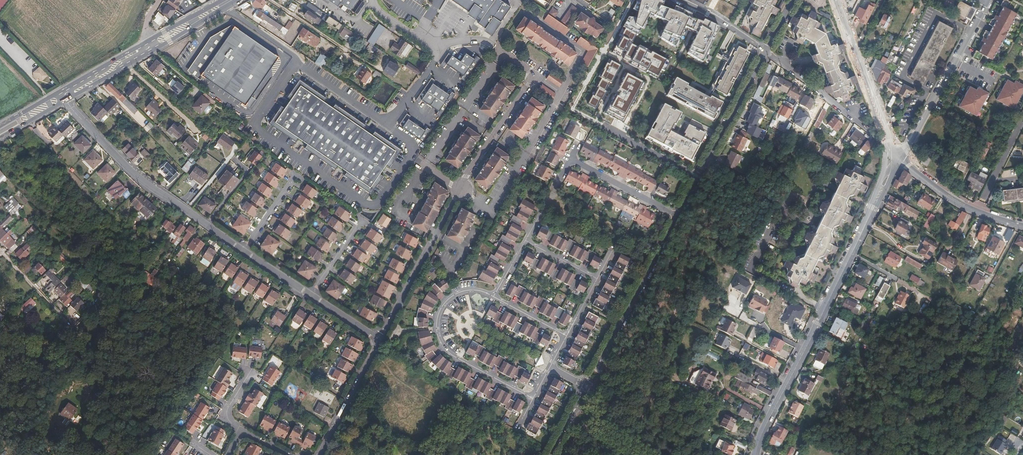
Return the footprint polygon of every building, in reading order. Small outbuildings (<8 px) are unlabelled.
[(265,0),(256,0),(253,4),(262,10),(267,1),(265,0)] [(362,0),(361,0),(328,0),(348,13),(350,9),(354,12),(362,0)] [(499,0),(452,0),(480,20),(478,23),(492,33),(510,8),(499,0)] [(622,0),(603,0),(618,11),(624,1),(622,0)] [(701,62),(719,27),(705,20),(704,19),(703,22),(699,19),(695,20),(696,17),(692,15),(675,6),(672,11),(662,7),(664,1),(661,0),(637,0),(632,10),(636,12),(635,19),(628,18),(621,28),(624,29),(619,36),(621,38),(613,54),(630,63),(629,66),(641,73),(645,75),(657,82),(662,71),(665,72),(672,62),(640,44),(638,48),(632,44),(648,14),(666,22),(658,38),(673,46),(683,26),(693,30),(696,33),(686,53),(701,62)] [(775,0),(748,0),(752,3),(745,15),(752,18),(748,25),(754,28),(751,34),(757,37),(770,13),(773,14),(776,16),(778,13),(780,10),(776,8),(773,6),(777,1),(775,0)] [(880,9),(885,12),(890,3),(885,0),(880,9)] [(976,9),(976,8),(961,0),(954,13),(965,19),(967,17),(971,19),(976,9)] [(978,50),(973,58),(980,62),(984,55),(985,55),(994,39),(1002,42),(1018,14),(1009,9),(1012,2),(1008,0),(1004,0),(1001,6),(1004,7),(999,17),(996,15),(995,19),(993,20),(990,24),(994,26),(990,33),(986,31),(984,36),(984,38),(982,41),(985,43),(980,52),(978,50)] [(247,1),(240,5),(243,11),(251,7),(247,1)] [(318,9),(308,2),(307,5),(317,11),(318,9)] [(170,8),(163,3),(159,8),(163,11),(166,13),(170,8)] [(860,7),(856,14),(862,18),(861,21),(866,24),(875,7),(869,4),(866,10),(860,7)] [(266,15),(260,11),(257,16),(262,20),(263,18),(266,15)] [(308,11),(305,15),(315,22),(318,18),(308,11)] [(162,14),(159,12),(156,15),(160,20),(164,16),(162,14)] [(576,24),(577,24),(583,15),(580,12),(577,16),(578,16),(575,20),(576,24)] [(325,18),(324,20),(332,25),(333,24),(336,25),(335,27),(338,30),(342,25),(326,14),(324,17),(325,18)] [(816,26),(819,21),(807,14),(806,18),(799,15),(795,23),(798,25),(793,34),(795,38),(801,41),(803,37),(812,42),(813,41),(825,31),(816,26)] [(886,28),(891,18),(884,14),(880,22),(883,24),(882,26),(886,28)] [(280,24),(266,15),(263,18),(269,22),(268,23),(272,25),(272,24),(277,27),(280,24)] [(583,15),(577,24),(579,25),(578,26),(580,27),(581,30),(585,33),(588,33),(589,34),(590,33),(594,36),(597,35),(599,31),(600,31),(603,28),(597,24),(596,25),(594,24),(594,18),(587,19),(585,17),(585,16),(583,15)] [(565,35),(569,29),(565,26),(560,22),(553,18),(551,16),(547,22),(565,35)] [(611,24),(613,20),(608,16),(605,20),(611,24)] [(527,38),(542,48),(550,35),(541,29),(542,28),(528,19),(528,20),(523,17),(514,30),(525,37),(527,38)] [(924,83),(954,28),(939,21),(910,75),(924,83)] [(385,28),(379,24),(375,29),(367,41),(370,43),(373,45),(385,28)] [(209,38),(186,72),(199,81),(200,79),(241,108),(277,59),(230,26),(209,38)] [(304,28),(299,34),(302,36),(300,38),(318,50),(323,42),(304,28)] [(359,36),(353,33),(344,28),(342,30),(342,29),(340,33),(340,34),(345,37),(346,35),(350,38),(351,36),(354,38),(353,40),(356,42),(359,36)] [(828,44),(825,31),(813,41),(816,51),(811,55),(812,57),(817,71),(822,69),(827,80),(830,82),(822,86),(824,90),(827,93),(832,92),(835,98),(843,102),(850,98),(848,94),(854,90),(852,84),(855,82),(857,81),(856,78),(855,75),(852,75),(849,76),(847,70),(843,71),(839,69),(838,66),(841,58),(839,53),(843,51),(846,50),(844,46),(843,42),(839,43),(836,44),(834,42),(828,44)] [(550,35),(542,48),(555,57),(568,66),(577,53),(571,49),(572,48),(559,39),(558,40),(550,35)] [(587,68),(598,48),(580,36),(576,42),(587,50),(581,64),(587,68)] [(382,51),(376,47),(373,45),(370,43),(369,43),(363,39),(361,42),(368,46),(367,48),(374,53),(375,52),(379,55),(382,51)] [(408,43),(402,39),(398,45),(394,42),(390,49),(393,51),(393,52),(399,57),(401,54),(408,43)] [(985,55),(993,60),(1002,42),(994,39),(985,55)] [(408,43),(401,54),(405,56),(412,46),(408,43)] [(749,48),(748,47),(746,50),(741,47),(740,49),(738,47),(737,50),(736,50),(735,51),(734,50),(732,53),(734,54),(733,56),(734,56),(732,59),(734,60),(733,63),(731,62),(729,64),(728,64),(728,65),(726,64),(724,68),(726,69),(725,70),(726,71),(725,73),(727,74),(725,77),(723,76),(721,80),(720,79),(719,79),(717,82),(718,83),(717,85),(719,85),(717,88),(719,89),(718,90),(725,94),(727,90),(729,92),(734,84),(731,82),(734,76),(737,78),(741,69),(738,68),(742,62),(744,63),(749,55),(746,54),(749,48)] [(709,90),(706,97),(709,98),(710,96),(712,92),(717,85),(718,83),(717,82),(719,79),(720,79),(725,70),(726,69),(724,68),(726,64),(728,65),(728,64),(733,56),(734,54),(732,53),(734,50),(735,51),(736,50),(734,49),(732,48),(709,90)] [(321,53),(315,63),(322,68),(328,58),(321,53)] [(449,53),(440,64),(444,67),(446,64),(463,75),(460,78),(464,81),(480,58),(476,56),(474,59),(466,53),(460,61),(449,53)] [(884,56),(881,61),(878,60),(872,71),(876,81),(881,72),(884,66),(885,64),(887,60),(888,59),(884,56)] [(164,65),(157,59),(149,69),(156,75),(164,65)] [(620,65),(609,59),(603,70),(601,69),(597,77),(601,79),(596,87),(598,89),(594,95),(591,95),(588,103),(590,105),(595,108),(600,100),(601,101),(606,92),(604,90),(609,82),(611,83),(620,65)] [(391,62),(384,71),(393,77),(400,68),(391,62)] [(408,68),(417,74),(419,70),(410,64),(408,68)] [(39,66),(33,72),(39,78),(45,72),(39,66)] [(891,71),(885,68),(886,67),(884,66),(881,72),(882,73),(878,81),(882,84),(885,78),(887,75),(888,76),(891,71)] [(372,73),(364,68),(362,71),(360,70),(356,76),(365,83),(372,73)] [(564,80),(550,72),(546,79),(559,86),(564,80)] [(637,79),(625,72),(603,111),(621,120),(643,82),(641,81),(637,79)] [(765,74),(753,98),(762,104),(763,102),(761,101),(761,100),(758,98),(762,88),(763,88),(769,76),(765,74)] [(431,77),(416,100),(419,103),(421,100),(438,111),(436,114),(439,117),(455,94),(452,91),(449,94),(433,83),(435,80),(431,77)] [(788,94),(792,85),(793,85),(778,77),(774,86),(788,94)] [(130,78),(124,84),(127,87),(123,90),(130,97),(134,93),(131,91),(133,88),(134,89),(138,86),(130,78)] [(281,105),(269,123),(296,141),(298,138),(307,144),(304,147),(344,175),(346,171),(355,177),(352,181),(371,193),(383,176),(380,173),(386,165),(389,167),(401,149),(374,131),(372,134),(363,128),(366,125),(335,103),(332,107),(324,101),(326,97),(300,79),(287,97),(291,99),(285,108),(281,105)] [(687,87),(688,85),(676,79),(673,85),(674,86),(672,90),(670,90),(667,96),(685,105),(686,104),(697,109),(696,111),(714,120),(717,114),(716,113),(718,109),(719,109),(723,103),(711,97),(710,96),(709,98),(706,97),(695,91),(693,94),(691,93),(692,89),(687,87)] [(896,85),(897,82),(892,79),(888,87),(898,92),(901,88),(896,85)] [(1022,91),(1022,84),(1015,80),(1014,83),(1007,79),(996,99),(1014,108),(1022,91)] [(480,112),(493,121),(516,88),(503,80),(499,86),(497,85),(483,106),(484,106),(480,112)] [(178,94),(184,87),(177,81),(171,88),(178,94)] [(762,95),(765,96),(771,84),(768,82),(762,95)] [(138,110),(110,83),(106,86),(118,98),(122,102),(134,114),(138,110)] [(904,83),(899,93),(906,96),(909,91),(913,93),(916,89),(904,83)] [(556,93),(543,84),(538,90),(552,100),(556,93)] [(792,85),(788,94),(787,95),(797,100),(802,91),(792,85)] [(976,115),(989,93),(978,87),(976,89),(969,86),(959,106),(976,115)] [(204,92),(201,96),(210,103),(212,105),(215,101),(204,92)] [(192,106),(200,113),(203,111),(208,104),(210,103),(201,96),(192,106)] [(815,101),(805,96),(801,104),(810,109),(815,101)] [(890,108),(896,98),(893,96),(888,106),(890,108)] [(120,105),(113,98),(104,108),(108,112),(111,115),(120,105)] [(160,111),(156,107),(159,104),(153,99),(145,107),(148,110),(150,109),(152,111),(150,114),(153,118),(160,111)] [(545,109),(533,100),(510,133),(523,142),(527,136),(528,137),(543,116),(541,115),(545,109)] [(104,108),(98,102),(95,105),(96,107),(91,112),(99,121),(108,112),(104,108)] [(762,108),(754,103),(750,113),(751,114),(760,118),(762,119),(764,115),(759,113),(762,108)] [(211,106),(208,104),(203,111),(205,113),(207,113),(211,109),(211,106)] [(671,108),(664,105),(655,123),(657,124),(653,131),(651,130),(647,137),(692,161),(706,134),(700,131),(699,132),(695,130),(695,129),(689,125),(685,133),(686,134),(683,140),(676,136),(670,133),(674,125),(675,125),(681,114),(675,111),(674,112),(670,109),(671,108)] [(792,110),(785,107),(780,115),(787,119),(792,110)] [(806,111),(800,108),(792,123),(805,130),(811,119),(804,114),(806,111)] [(827,111),(822,108),(814,126),(818,129),(827,111)] [(407,113),(399,125),(423,141),(431,130),(427,127),(425,130),(408,118),(410,116),(407,113)] [(760,118),(751,114),(746,122),(751,124),(755,127),(760,118)] [(834,117),(827,124),(836,132),(843,125),(834,117)] [(63,134),(65,137),(73,129),(66,122),(58,129),(63,134)] [(175,124),(168,130),(171,134),(174,132),(176,135),(175,136),(178,139),(186,132),(180,126),(178,128),(175,124)] [(571,124),(565,135),(575,140),(581,129),(571,124)] [(755,127),(751,124),(746,133),(757,139),(761,130),(755,127)] [(58,129),(55,126),(48,133),(55,141),(63,134),(58,129)] [(446,162),(458,171),(481,138),(468,129),(464,135),(463,134),(449,155),(450,156),(446,162)] [(76,131),(68,139),(71,142),(79,134),(76,131)] [(855,132),(849,139),(861,149),(866,142),(855,132)] [(235,143),(223,134),(217,142),(229,150),(235,143)] [(739,135),(732,147),(742,152),(748,140),(739,135)] [(988,141),(981,154),(982,154),(979,159),(983,161),(995,137),(991,135),(988,141)] [(84,152),(91,145),(82,136),(75,143),(84,152)] [(190,137),(182,144),(185,146),(183,148),(190,155),(199,146),(190,137)] [(559,137),(552,150),(553,150),(564,156),(566,153),(564,151),(569,142),(559,137)] [(807,139),(803,146),(807,150),(811,143),(807,139)] [(871,146),(866,142),(861,149),(859,151),(864,155),(871,146)] [(589,161),(590,161),(593,163),(600,151),(590,146),(590,145),(585,143),(584,145),(581,151),(592,157),(589,161)] [(791,156),(796,147),(791,145),(787,154),(791,156)] [(839,155),(825,145),(818,154),(832,164),(839,155)] [(142,157),(145,159),(150,154),(145,148),(142,150),(145,153),(142,157)] [(498,150),(476,183),(488,192),(493,185),(494,186),(508,166),(507,165),(511,159),(498,150)] [(562,160),(564,156),(553,150),(546,162),(556,167),(560,159),(562,160)] [(130,151),(127,154),(134,161),(140,156),(135,151),(132,153),(130,151)] [(256,166),(262,157),(255,151),(249,160),(256,166)] [(600,151),(593,163),(597,165),(599,162),(609,167),(614,158),(600,151)] [(93,168),(102,160),(94,152),(85,160),(93,168)] [(726,165),(730,168),(736,170),(742,157),(733,152),(726,165)] [(925,156),(922,163),(927,166),(931,159),(925,156)] [(618,176),(622,178),(628,166),(614,158),(609,167),(620,173),(618,176)] [(964,179),(971,165),(958,158),(953,166),(962,171),(959,176),(964,179)] [(168,161),(162,168),(168,175),(166,177),(170,182),(180,173),(168,161)] [(183,168),(187,172),(193,165),(188,161),(183,168)] [(276,162),(271,170),(282,177),(285,174),(283,172),(286,168),(276,162)] [(107,165),(98,173),(106,182),(115,174),(107,165)] [(197,166),(190,175),(202,184),(209,175),(197,166)] [(551,175),(553,172),(542,166),(536,176),(546,181),(550,175),(551,175)] [(628,166),(622,178),(626,180),(627,177),(638,183),(638,181),(642,174),(643,174),(628,166)] [(784,270),(786,275),(784,278),(788,288),(794,291),(797,285),(800,286),(802,288),(805,283),(808,282),(812,285),(815,279),(809,275),(815,263),(824,259),(826,257),(830,255),(834,256),(837,250),(834,249),(832,244),(841,226),(845,224),(848,225),(852,219),(848,217),(847,213),(854,198),(857,191),(863,194),(866,188),(861,186),(860,183),(862,179),(859,177),(859,175),(858,174),(860,170),(853,166),(851,171),(849,172),(844,169),(841,176),(835,173),(832,179),(835,189),(829,200),(820,203),(817,210),(820,219),(815,231),(805,234),(802,241),(805,250),(802,256),(793,259),(792,262),(787,264),(784,262),(781,268),(784,270)] [(218,181),(225,185),(233,175),(227,170),(218,181)] [(269,171),(263,179),(275,187),(278,184),(276,183),(279,178),(269,171)] [(907,185),(912,176),(905,171),(903,172),(898,181),(896,180),(893,186),(901,190),(904,184),(907,185)] [(577,175),(570,172),(565,180),(579,188),(586,176),(583,174),(581,176),(578,174),(577,175)] [(978,177),(978,176),(971,172),(968,179),(971,181),(970,184),(980,189),(985,180),(978,177)] [(650,193),(656,183),(656,182),(642,174),(638,181),(645,185),(645,186),(649,188),(647,191),(650,193)] [(225,185),(231,190),(239,180),(233,175),(225,185)] [(587,192),(594,196),(599,187),(588,181),(590,178),(586,176),(579,188),(578,191),(586,195),(587,192)] [(117,181),(107,191),(115,199),(125,189),(117,181)] [(263,182),(257,190),(268,197),(271,194),(269,192),(272,189),(263,182)] [(656,183),(650,193),(654,195),(656,193),(666,198),(670,190),(656,183)] [(303,186),(300,190),(311,197),(316,190),(307,184),(305,187),(303,186)] [(523,195),(532,200),(534,197),(533,196),(535,193),(536,194),(538,190),(526,184),(522,191),(524,193),(523,195)] [(449,194),(449,191),(439,186),(438,187),(435,186),(429,197),(431,197),(422,213),(421,212),(417,219),(432,226),(438,214),(437,213),(441,206),(442,206),(449,194)] [(599,187),(594,196),(608,204),(615,191),(612,190),(610,193),(599,187)] [(1002,190),(1004,202),(1018,200),(1017,188),(1011,189),(1002,190)] [(250,200),(261,207),(264,204),(262,202),(265,198),(256,192),(250,200)] [(924,192),(918,201),(929,208),(935,200),(924,192)] [(140,211),(148,202),(139,194),(131,203),(140,211)] [(296,197),(293,200),(306,209),(311,201),(301,194),(297,198),(296,197)] [(532,200),(523,195),(521,198),(532,204),(534,201),(532,200)] [(917,218),(920,211),(896,198),(893,197),(891,195),(886,205),(894,209),(896,210),(898,207),(907,211),(906,213),(917,218)] [(622,211),(623,210),(627,202),(617,196),(612,206),(622,211)] [(205,197),(199,205),(210,212),(216,204),(205,197)] [(532,204),(521,198),(519,202),(516,201),(514,204),(525,210),(527,206),(529,207),(530,204),(532,205),(532,204)] [(18,199),(15,202),(20,207),(23,205),(18,199)] [(15,208),(8,200),(7,201),(10,204),(5,209),(9,213),(15,208)] [(258,208),(247,200),(241,208),(254,217),(257,213),(255,212),(258,208)] [(156,209),(148,202),(140,211),(148,218),(156,209)] [(636,219),(643,206),(640,205),(640,204),(638,208),(627,202),(623,210),(634,216),(633,218),(636,219)] [(288,206),(285,209),(297,217),(302,210),(292,203),(290,207),(288,206)] [(512,215),(520,219),(525,210),(514,204),(512,207),(515,209),(512,215)] [(339,205),(334,213),(346,222),(348,218),(347,217),(350,213),(339,205)] [(645,212),(647,208),(643,206),(636,219),(635,221),(649,228),(655,217),(645,212)] [(15,208),(9,213),(7,216),(10,219),(18,211),(15,208)] [(473,220),(476,214),(463,208),(448,236),(461,242),(464,236),(464,237),(471,224),(473,220)] [(937,212),(934,209),(929,216),(925,222),(928,225),(937,212)] [(958,225),(966,213),(963,211),(956,221),(952,219),(951,221),(958,225)] [(279,219),(290,227),(295,219),(285,213),(283,216),(281,215),(279,219)] [(390,218),(383,213),(377,221),(384,227),(390,218)] [(332,215),(327,223),(339,231),(341,228),(340,227),(343,223),(332,215)] [(520,223),(522,220),(520,219),(512,215),(508,222),(505,221),(503,224),(518,232),(522,224),(520,223)] [(5,221),(6,222),(9,219),(7,216),(0,223),(0,227),(5,221)] [(239,216),(236,220),(247,228),(250,223),(239,216)] [(895,228),(897,229),(900,231),(899,232),(901,233),(902,232),(903,232),(909,222),(900,217),(895,228)] [(956,229),(958,225),(951,221),(952,219),(951,218),(948,223),(956,229)] [(414,225),(426,231),(429,233),(432,226),(417,219),(414,225)] [(247,228),(236,220),(232,226),(243,234),(247,228)] [(171,233),(176,228),(167,221),(162,226),(171,233)] [(290,230),(280,223),(277,227),(275,226),(273,229),(285,238),(290,230)] [(518,232),(503,224),(501,228),(504,230),(501,236),(509,240),(513,233),(514,234),(515,232),(517,233),(518,232)] [(980,232),(987,235),(989,228),(986,227),(986,226),(982,224),(980,232)] [(180,236),(181,235),(180,234),(185,229),(180,225),(176,231),(176,232),(174,234),(177,236),(173,240),(176,242),(177,241),(180,236)] [(186,242),(195,231),(190,226),(187,230),(188,232),(183,239),(186,242)] [(322,235),(333,242),(336,239),(334,238),(337,234),(327,227),(322,235)] [(548,230),(541,227),(536,236),(540,238),(541,237),(543,238),(544,237),(548,239),(553,229),(549,227),(548,230)] [(367,231),(364,234),(377,243),(382,235),(371,228),(368,232),(367,231)] [(1014,231),(1008,228),(1002,237),(1008,241),(1014,231)] [(552,243),(552,244),(557,247),(562,238),(555,234),(557,231),(553,229),(548,239),(550,240),(550,242),(552,243)] [(9,249),(10,249),(15,244),(8,236),(10,234),(8,232),(6,234),(0,240),(0,241),(1,241),(9,249)] [(408,232),(403,241),(415,247),(417,244),(415,243),(418,238),(408,232)] [(267,235),(264,240),(275,247),(278,243),(267,235)] [(507,247),(506,246),(509,240),(501,236),(498,242),(495,241),(493,244),(507,252),(508,251),(506,249),(507,247)] [(994,236),(987,248),(998,254),(1005,242),(994,236)] [(315,244),(327,252),(329,249),(327,247),(330,243),(320,237),(315,244)] [(928,258),(936,244),(925,237),(921,242),(923,244),(918,253),(928,258)] [(205,244),(197,238),(195,240),(194,240),(188,247),(197,254),(205,244)] [(562,238),(557,247),(560,249),(560,248),(563,249),(564,247),(568,250),(573,240),(570,238),(568,241),(562,238)] [(361,242),(359,245),(372,254),(377,246),(366,239),(363,243),(361,242)] [(275,247),(264,240),(260,246),(271,254),(275,247)] [(572,254),(572,255),(577,257),(582,248),(575,244),(577,242),(573,240),(568,250),(570,251),(569,252),(572,254)] [(15,244),(10,249),(12,252),(18,246),(15,243),(15,244)] [(27,244),(16,254),(22,261),(23,260),(24,261),(26,259),(25,257),(29,253),(26,250),(30,247),(27,244)] [(487,254),(498,260),(500,260),(501,257),(503,258),(507,252),(493,244),(491,248),(494,249),(491,255),(488,253),(487,254)] [(312,245),(306,252),(319,261),(321,257),(320,256),(322,252),(312,245)] [(395,253),(408,260),(410,256),(408,255),(411,251),(399,245),(395,253)] [(214,249),(210,246),(202,258),(209,263),(216,253),(213,251),(214,249)] [(181,248),(176,255),(179,258),(185,250),(181,248)] [(351,255),(362,262),(367,255),(358,248),(355,252),(353,251),(351,255)] [(582,248),(577,257),(580,259),(580,258),(583,260),(584,258),(588,260),(593,250),(590,249),(588,251),(582,248)] [(595,255),(597,252),(593,250),(588,260),(590,262),(590,263),(592,264),(592,265),(596,267),(601,258),(595,255)] [(623,255),(632,260),(633,259),(633,258),(633,256),(622,250),(621,253),(623,254),(623,255)] [(529,264),(528,267),(531,269),(537,259),(532,256),(533,254),(527,251),(522,260),(529,264)] [(894,265),(896,266),(901,257),(890,252),(884,261),(893,267),(894,265)] [(632,261),(632,260),(623,255),(623,254),(621,253),(618,258),(628,263),(629,264),(630,263),(631,262),(632,261)] [(942,253),(937,262),(951,270),(956,260),(942,253)] [(497,262),(498,260),(487,254),(486,257),(497,262)] [(624,269),(628,263),(618,258),(616,256),(614,260),(615,261),(614,263),(615,264),(624,269)] [(919,268),(921,264),(906,256),(904,260),(919,268)] [(221,274),(229,261),(226,259),(225,260),(221,257),(213,269),(221,274)] [(497,262),(486,257),(484,260),(487,262),(482,271),(479,269),(475,276),(487,283),(489,280),(488,279),(489,276),(491,277),(493,273),(494,274),(497,271),(495,269),(496,267),(495,266),(497,262)] [(344,264),(355,272),(361,265),(351,258),(348,262),(346,260),(344,264)] [(389,266),(402,273),(404,269),(402,268),(404,264),(393,258),(389,266)] [(541,259),(540,261),(537,259),(531,269),(534,271),(536,268),(543,271),(549,261),(546,259),(545,261),(541,259)] [(301,265),(312,273),(316,268),(305,260),(301,265)] [(550,275),(548,278),(552,280),(557,270),(554,268),(555,266),(550,263),(551,262),(549,261),(543,271),(550,275)] [(39,264),(34,269),(36,271),(37,270),(41,274),(45,270),(39,264)] [(232,279),(239,267),(236,265),(235,267),(231,264),(224,274),(232,279)] [(611,271),(620,276),(622,278),(623,276),(624,275),(625,274),(626,273),(626,271),(626,270),(624,269),(615,264),(611,271)] [(860,264),(855,273),(864,278),(869,270),(860,264)] [(308,279),(312,273),(301,265),(297,271),(308,279)] [(356,276),(345,268),(342,272),(340,271),(338,274),(350,283),(356,276)] [(384,277),(396,283),(398,279),(397,278),(399,274),(388,269),(384,277)] [(557,270),(552,280),(555,282),(557,279),(563,282),(569,272),(566,270),(565,271),(561,269),(560,271),(557,270)] [(977,269),(968,284),(975,288),(977,285),(979,286),(984,277),(982,276),(984,273),(977,269)] [(46,288),(51,292),(61,282),(61,281),(49,270),(43,276),(50,284),(46,288)] [(606,277),(607,277),(617,283),(620,276),(611,271),(608,270),(606,273),(608,274),(606,277)] [(241,288),(249,275),(246,273),(245,275),(240,272),(233,283),(241,288)] [(570,274),(571,273),(569,272),(563,282),(569,286),(568,288),(571,290),(577,280),(573,278),(575,276),(570,274)] [(61,281),(61,282),(63,284),(69,278),(67,276),(61,281)] [(607,277),(603,284),(613,290),(615,291),(615,290),(616,289),(617,288),(618,287),(618,286),(619,285),(619,284),(617,283),(607,277)] [(85,291),(90,288),(84,278),(79,281),(85,291)] [(251,294),(259,282),(256,280),(255,281),(250,278),(243,289),(251,294)] [(733,288),(746,295),(751,285),(739,278),(733,288)] [(329,285),(340,293),(341,292),(344,287),(333,279),(329,285)] [(420,318),(418,327),(427,327),(429,319),(426,318),(428,309),(431,310),(438,297),(434,294),(440,288),(442,290),(449,286),(444,279),(437,283),(435,281),(427,289),(429,290),(420,305),(419,305),(416,317),(420,318)] [(379,286),(392,292),(395,286),(383,280),(379,286)] [(582,281),(581,283),(577,280),(571,290),(574,292),(576,289),(582,293),(588,283),(582,281)] [(69,291),(73,288),(68,283),(64,286),(69,291)] [(599,290),(600,291),(609,296),(613,290),(603,284),(601,283),(599,287),(600,287),(599,290)] [(262,299),(270,287),(267,285),(266,287),(261,284),(255,294),(262,299)] [(565,326),(570,316),(563,313),(565,310),(558,306),(556,309),(544,302),(545,299),(538,295),(537,298),(523,291),(525,288),(518,284),(516,288),(510,284),(505,294),(511,298),(513,294),(520,298),(518,300),(532,308),(533,305),(540,309),(539,311),(551,318),(553,315),(560,319),(558,322),(565,326)] [(890,287),(884,284),(879,292),(876,297),(883,300),(890,287)] [(336,298),(340,293),(329,285),(325,290),(336,298)] [(851,293),(861,299),(866,290),(856,285),(851,293)] [(53,292),(60,299),(63,295),(66,294),(67,294),(59,286),(53,292)] [(388,298),(392,292),(379,286),(376,292),(388,298)] [(904,288),(896,300),(904,304),(911,292),(904,288)] [(63,295),(60,299),(68,307),(73,302),(69,298),(73,294),(69,291),(67,294),(66,294),(63,295)] [(277,300),(280,294),(277,292),(276,294),(272,291),(265,301),(272,306),(277,300)] [(600,291),(596,298),(606,303),(607,304),(608,303),(609,302),(610,301),(611,300),(611,298),(611,297),(609,296),(600,291)] [(385,304),(387,301),(374,294),(370,302),(381,308),(384,303),(385,304)] [(754,296),(749,306),(756,309),(755,310),(762,314),(768,303),(754,296)] [(591,304),(602,310),(606,303),(596,298),(594,297),(592,300),(593,301),(591,304)] [(84,304),(78,298),(70,306),(77,312),(84,304)] [(856,315),(860,308),(856,305),(846,300),(842,307),(856,315)] [(28,301),(23,306),(28,312),(33,307),(28,301)] [(783,322),(790,326),(795,317),(800,319),(805,310),(792,303),(783,322)] [(497,308),(492,305),(487,314),(492,317),(491,320),(499,324),(500,321),(512,328),(511,330),(519,334),(520,332),(532,339),(531,341),(539,345),(540,343),(546,346),(551,337),(545,333),(543,335),(537,331),(539,328),(526,321),(523,325),(516,321),(519,317),(506,310),(503,314),(496,310),(497,308)] [(377,313),(364,306),(360,314),(370,320),(373,316),(375,317),(377,313)] [(304,310),(300,308),(292,321),(300,326),(307,315),(303,312),(304,310)] [(286,318),(277,312),(271,321),(280,327),(286,318)] [(565,352),(563,355),(565,356),(561,363),(572,369),(573,369),(574,368),(575,367),(575,365),(576,364),(576,363),(576,362),(574,361),(578,356),(579,356),(580,356),(581,355),(581,354),(582,353),(582,352),(583,351),(583,350),(581,349),(584,343),(586,344),(587,343),(588,342),(588,341),(589,340),(589,339),(589,338),(589,337),(588,336),(591,331),(593,332),(594,331),(594,330),(595,329),(596,328),(596,327),(596,326),(596,325),(595,324),(598,317),(587,312),(586,315),(585,314),(583,318),(585,319),(581,326),(580,325),(579,327),(578,327),(576,330),(578,331),(575,338),(574,337),(572,340),(571,339),(569,342),(572,344),(568,350),(567,350),(565,352)] [(315,316),(311,313),(303,325),(311,330),(318,320),(314,317),(315,316)] [(836,335),(840,327),(844,329),(847,324),(836,318),(829,332),(836,335)] [(325,322),(321,319),(313,331),(321,336),(328,326),(324,323),(325,322)] [(724,319),(719,330),(730,336),(732,332),(731,331),(734,324),(724,319)] [(334,329),(330,327),(322,340),(330,345),(337,334),(333,331),(334,329)] [(758,330),(753,328),(748,337),(753,340),(758,330)] [(428,335),(427,331),(417,332),(422,345),(426,354),(425,355),(427,358),(429,361),(431,363),(432,362),(438,368),(446,373),(445,375),(451,378),(453,376),(466,383),(464,385),(471,389),(473,387),(486,394),(484,396),(491,400),(492,397),(505,405),(504,407),(511,411),(512,409),(518,412),(520,409),(523,410),(525,406),(523,404),(524,401),(518,398),(516,401),(509,397),(511,394),(498,387),(496,390),(489,387),(491,383),(478,376),(476,379),(470,376),(471,372),(458,365),(456,369),(450,365),(452,362),(446,359),(440,354),(438,356),(435,354),(433,350),(436,348),(433,341),(431,334),(428,335)] [(720,334),(714,345),(724,350),(729,339),(720,334)] [(347,344),(360,352),(362,348),(361,347),(363,343),(351,337),(347,344)] [(778,352),(783,343),(773,338),(768,347),(778,352)] [(477,346),(471,342),(466,352),(471,355),(473,352),(480,356),(479,359),(491,366),(493,363),(500,367),(498,370),(512,377),(513,374),(520,378),(519,380),(526,384),(531,375),(524,371),(526,368),(518,364),(517,367),(504,360),(505,357),(498,353),(497,356),(484,350),(486,346),(479,342),(477,346)] [(742,349),(747,352),(750,345),(745,343),(742,349)] [(247,349),(233,347),(232,357),(245,359),(247,349)] [(262,348),(250,347),(248,357),(261,358),(262,348)] [(346,347),(341,355),(353,362),(355,357),(357,358),(359,354),(346,347)] [(830,354),(820,350),(815,359),(825,365),(830,354)] [(764,354),(760,362),(773,368),(777,360),(764,354)] [(542,358),(540,357),(535,359),(536,365),(538,366),(544,364),(542,358)] [(341,359),(337,367),(347,372),(350,367),(352,368),(353,365),(341,359)] [(743,363),(756,369),(757,370),(758,367),(754,365),(754,364),(745,359),(744,360),(743,363)] [(813,364),(822,369),(825,365),(815,359),(813,364)] [(280,372),(271,367),(264,377),(262,380),(271,386),(280,372)] [(702,367),(693,383),(704,389),(710,379),(711,379),(713,373),(702,367)] [(224,368),(216,381),(227,388),(230,383),(227,381),(229,378),(230,378),(233,374),(224,368)] [(346,375),(336,369),(331,377),(343,384),(345,381),(344,380),(346,375)] [(756,375),(754,379),(762,384),(762,383),(764,383),(765,381),(764,380),(766,376),(756,371),(754,374),(756,375)] [(756,389),(769,396),(770,393),(755,385),(755,386),(749,383),(750,380),(734,372),(733,378),(739,381),(756,389)] [(814,383),(819,386),(823,380),(818,377),(814,383)] [(529,423),(527,422),(525,425),(526,425),(524,429),(534,435),(538,428),(540,429),(540,428),(541,427),(542,426),(542,425),(543,424),(543,422),(542,421),(545,415),(546,416),(547,415),(548,414),(549,413),(549,412),(550,411),(550,410),(550,409),(549,409),(552,403),(553,403),(554,402),(555,402),(556,401),(556,400),(557,398),(557,397),(557,396),(556,396),(559,390),(560,391),(561,390),(562,389),(563,387),(563,386),(563,385),(563,384),(553,378),(549,385),(547,384),(545,388),(546,388),(545,390),(546,391),(542,397),(540,396),(539,400),(540,400),(538,403),(539,404),(536,410),(534,409),(532,412),(533,413),(531,415),(533,416),(529,423)] [(814,383),(804,379),(798,390),(807,396),(814,383)] [(754,393),(756,389),(739,381),(737,385),(754,393)] [(227,388),(218,382),(212,392),(210,395),(218,400),(223,394),(224,395),(226,392),(225,391),(227,388)] [(249,393),(245,400),(254,406),(255,406),(263,394),(254,388),(250,394),(249,393)] [(254,406),(245,400),(238,412),(247,417),(254,406)] [(797,418),(803,406),(794,401),(792,405),(793,406),(791,410),(789,409),(787,413),(797,418)] [(69,420),(77,410),(68,403),(60,413),(69,420)] [(201,403),(194,414),(202,420),(209,408),(201,403)] [(329,408),(319,403),(314,412),(324,418),(329,408)] [(744,417),(749,408),(744,406),(739,414),(744,417)] [(749,408),(744,417),(749,419),(753,411),(749,408)] [(725,414),(719,424),(730,430),(735,421),(725,414)] [(200,424),(202,421),(193,415),(187,424),(184,429),(192,434),(195,430),(196,430),(198,427),(200,424)] [(276,421),(265,415),(259,425),(267,429),(266,430),(270,432),(276,421)] [(1003,425),(1008,417),(1004,415),(999,422),(1003,425)] [(351,418),(349,422),(361,430),(364,425),(351,418)] [(289,428),(279,422),(273,433),(276,435),(277,434),(284,438),(289,428)] [(1010,432),(998,424),(996,427),(1002,431),(994,444),(995,445),(1001,449),(1007,441),(1009,436),(1008,435),(1010,432)] [(298,445),(301,439),(298,438),(302,430),(295,425),(289,437),(293,439),(292,442),(298,445)] [(222,434),(224,431),(217,427),(215,430),(214,430),(208,441),(217,446),(223,435),(222,434)] [(774,433),(768,443),(773,446),(777,441),(780,443),(786,431),(779,427),(776,432),(775,432),(774,434),(774,433)] [(304,441),(300,446),(304,448),(306,445),(310,448),(316,437),(308,433),(304,441)] [(167,450),(174,454),(176,454),(183,444),(175,439),(167,450)] [(347,454),(349,451),(351,453),(354,447),(352,446),(354,443),(347,439),(340,451),(347,454)] [(722,449),(722,450),(730,454),(733,451),(731,450),(734,445),(727,441),(726,442),(720,439),(716,446),(722,449)] [(746,450),(748,446),(738,440),(736,444),(746,450)] [(1001,449),(995,445),(992,449),(1001,454),(1007,445),(1006,445),(1008,441),(1007,441),(1001,449)] [(261,449),(251,444),(247,451),(246,450),(244,453),(247,454),(257,454),(261,449)]
